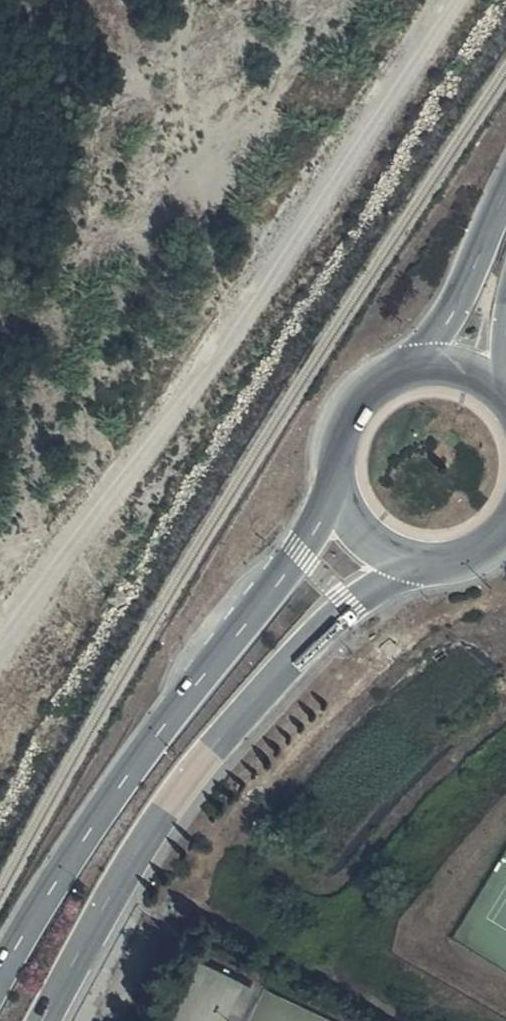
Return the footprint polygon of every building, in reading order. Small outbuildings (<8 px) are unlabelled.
[(181,1020),(245,1020),(256,977),(196,962),(181,1020)]
